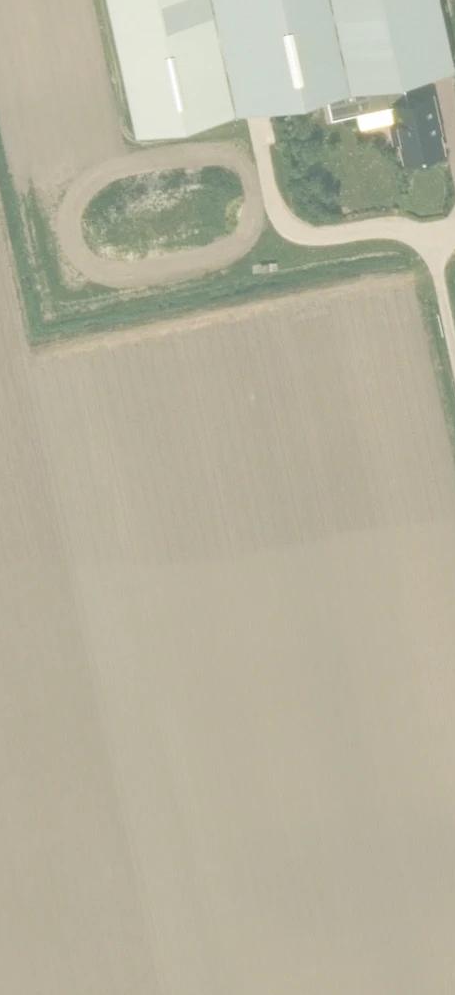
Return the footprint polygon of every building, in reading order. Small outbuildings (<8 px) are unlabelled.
[(138,134),(237,112),(212,0),(108,0),(138,134)] [(237,112),(327,93),(350,88),(331,0),(212,0),(237,112)] [(350,88),(403,77),(453,67),(439,0),(331,0),(350,88)] [(350,88),(327,93),(332,116),(390,104),(407,100),(403,77),(350,88)] [(394,122),(390,123),(394,142),(401,140),(405,160),(442,151),(438,132),(440,131),(432,94),(407,100),(390,104),(394,122)]
